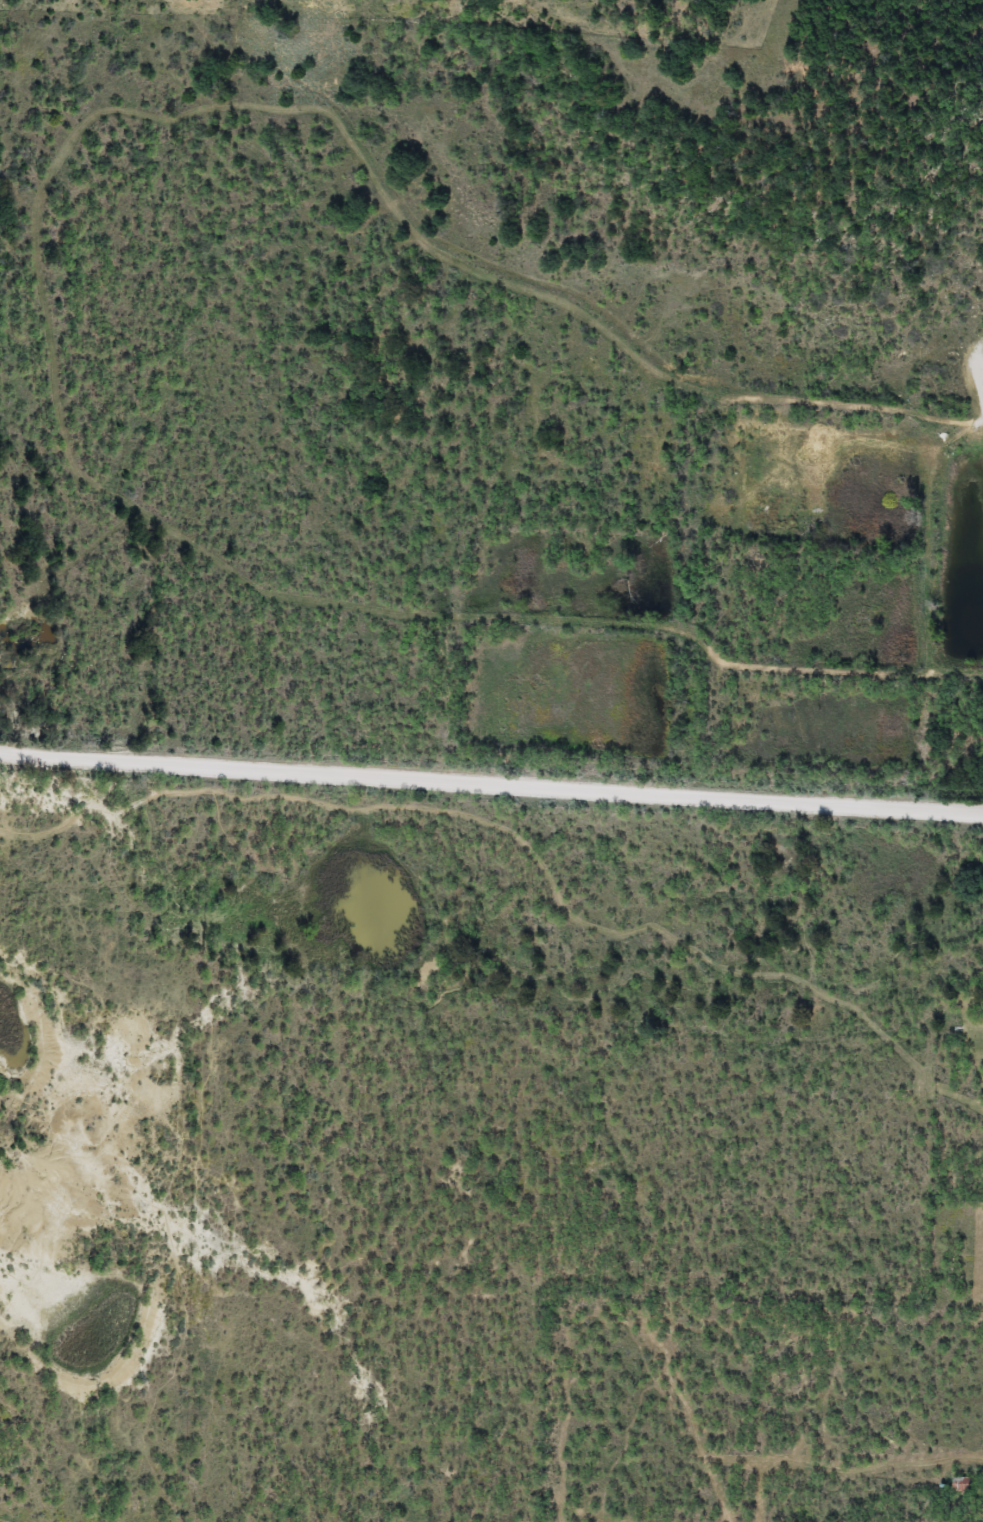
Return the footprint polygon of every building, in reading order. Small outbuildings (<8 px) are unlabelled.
[(956,1494),(973,1494),(973,1479),(956,1479),(956,1494)]
